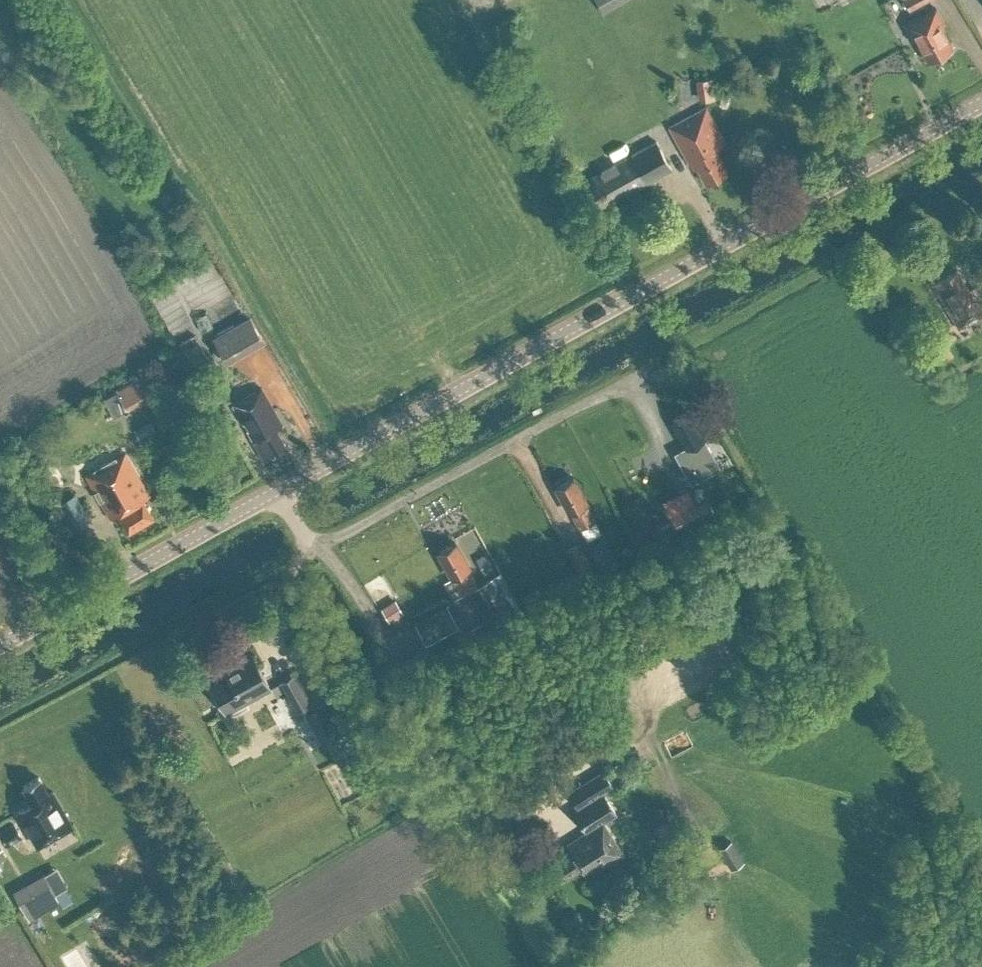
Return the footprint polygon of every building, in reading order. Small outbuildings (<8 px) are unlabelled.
[(605,11),(623,0),(599,0),(605,11)] [(915,37),(927,59),(952,46),(940,23),(943,21),(935,6),(903,24),(911,38),(915,37)] [(699,96),(717,92),(713,71),(695,74),(699,96)] [(693,158),(705,181),(727,169),(715,146),(726,141),(707,104),(669,124),(689,160),(693,158)] [(599,204),(673,166),(657,138),(584,176),(599,204)] [(981,313),(981,302),(972,285),(967,288),(956,269),(941,278),(933,283),(959,327),(981,313)] [(262,340),(248,315),(213,336),(227,360),(262,340)] [(126,406),(160,386),(149,367),(115,388),(126,406)] [(232,401),(264,458),(286,446),(276,426),(282,422),(262,385),(232,401)] [(115,400),(104,407),(117,432),(129,425),(116,401),(115,401),(115,400)] [(672,420),(686,444),(674,451),(690,480),(719,464),(703,436),(704,436),(689,410),(672,420)] [(151,419),(135,428),(140,437),(156,428),(151,419)] [(128,530),(153,516),(142,498),(149,494),(125,451),(85,473),(110,516),(118,512),(128,530)] [(572,475),(555,485),(569,510),(570,510),(580,527),(595,519),(585,501),(586,501),(572,475)] [(710,499),(706,491),(696,496),(689,482),(661,495),(672,517),(710,499)] [(603,537),(589,544),(600,566),(614,558),(603,537)] [(463,592),(469,588),(492,629),(501,624),(500,622),(515,614),(506,598),(497,602),(489,586),(481,589),(479,583),(478,584),(468,566),(469,566),(455,540),(438,550),(452,575),(453,575),(463,592)] [(579,572),(589,566),(578,545),(567,551),(579,572)] [(396,600),(382,607),(389,620),(402,612),(396,600)] [(458,622),(447,601),(415,619),(426,640),(458,622)] [(485,621),(470,629),(474,636),(489,627),(485,621)] [(226,710),(270,686),(251,652),(224,666),(227,671),(209,681),(226,710)] [(296,671),(281,680),(296,707),(312,699),(296,671)] [(344,735),(325,700),(306,710),(325,745),(344,735)] [(555,742),(565,760),(606,737),(595,718),(555,742)] [(586,830),(566,842),(572,851),(553,862),(562,877),(581,866),(586,874),(622,852),(604,822),(615,815),(602,793),(615,785),(604,767),(568,789),(578,806),(573,809),(586,830)] [(38,775),(23,783),(32,801),(17,809),(36,843),(71,823),(52,789),(48,792),(38,775)] [(0,829),(0,832),(5,840),(19,833),(13,822),(0,829)] [(731,867),(744,859),(731,838),(718,847),(731,867)] [(45,872),(14,889),(30,917),(43,909),(39,902),(57,893),(45,872)]
